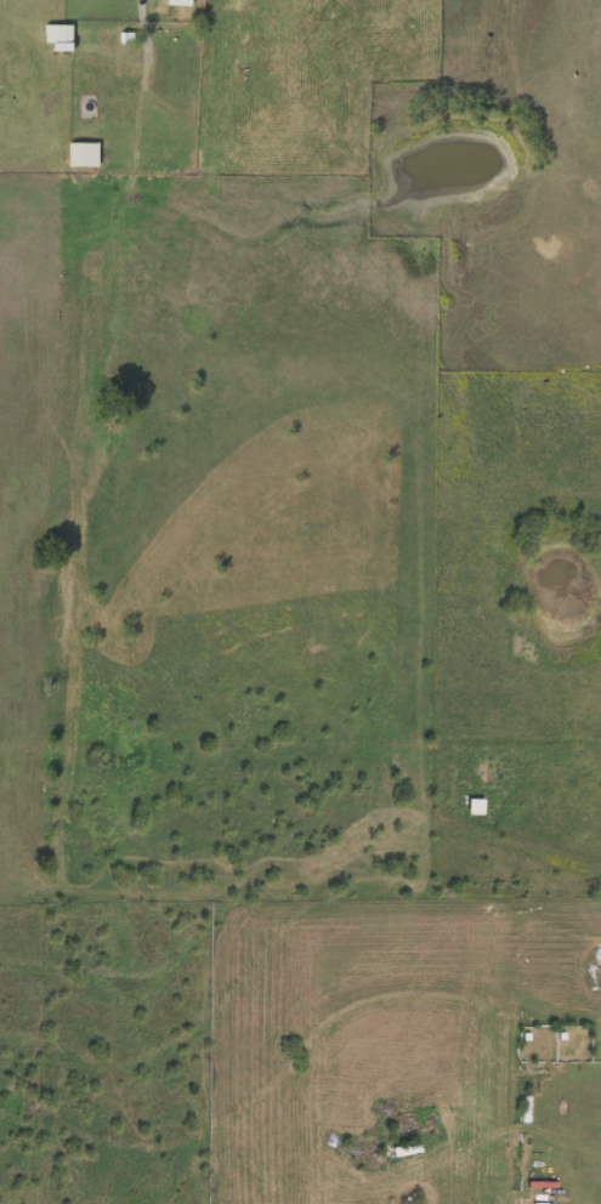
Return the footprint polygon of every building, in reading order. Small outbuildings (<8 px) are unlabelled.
[(45,39),(45,25),(64,25),(64,30),(70,30),(70,39),(45,39)] [(98,140),(98,165),(68,165),(68,140),(98,140)] [(484,801),(484,814),(471,814),(471,801),(484,801)] [(393,1148),(421,1145),(423,1152),(395,1155),(393,1148)]
